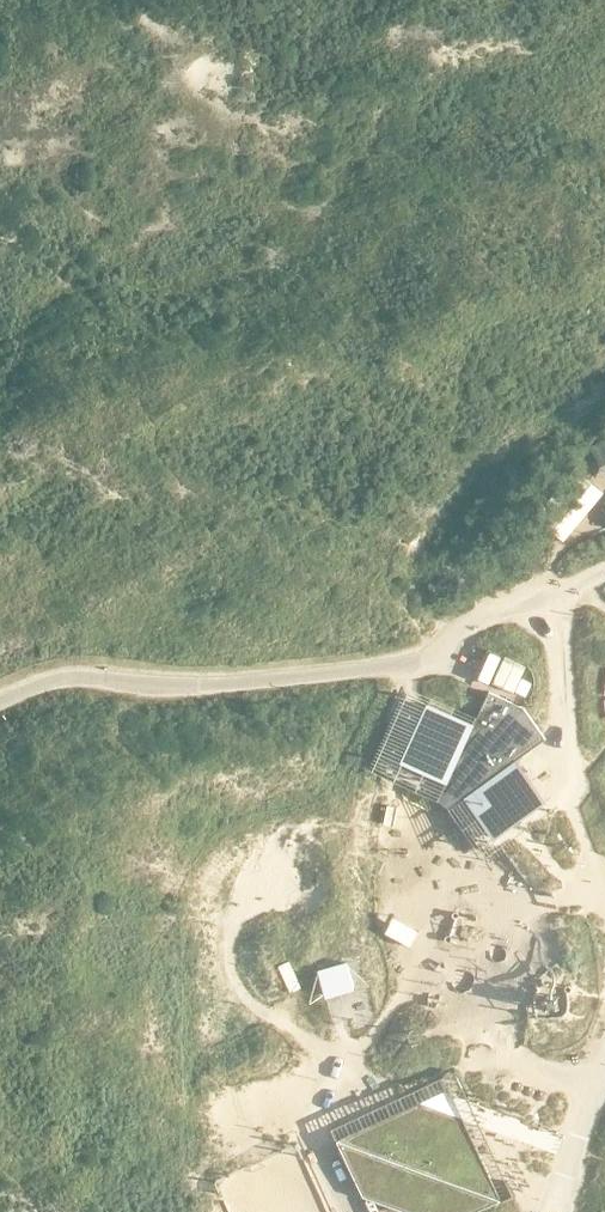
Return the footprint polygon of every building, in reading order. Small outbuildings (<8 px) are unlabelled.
[(604,468),(604,436),(594,441),(604,468)] [(582,473),(546,523),(567,538),(603,489),(582,473)] [(500,666),(486,663),(482,680),(526,691),(528,683),(521,681),(526,661),(503,655),(500,666)] [(482,705),(473,725),(428,704),(403,760),(459,785),(494,835),(514,821),(544,800),(515,760),(533,748),(513,720),(482,705)] [(419,930),(392,915),(383,932),(409,948),(419,930)] [(325,995),(355,987),(348,959),(317,967),(325,995)] [(405,1211),(474,1211),(500,1200),(462,1116),(447,1111),(420,1101),(337,1140),(363,1196),(405,1211)]
